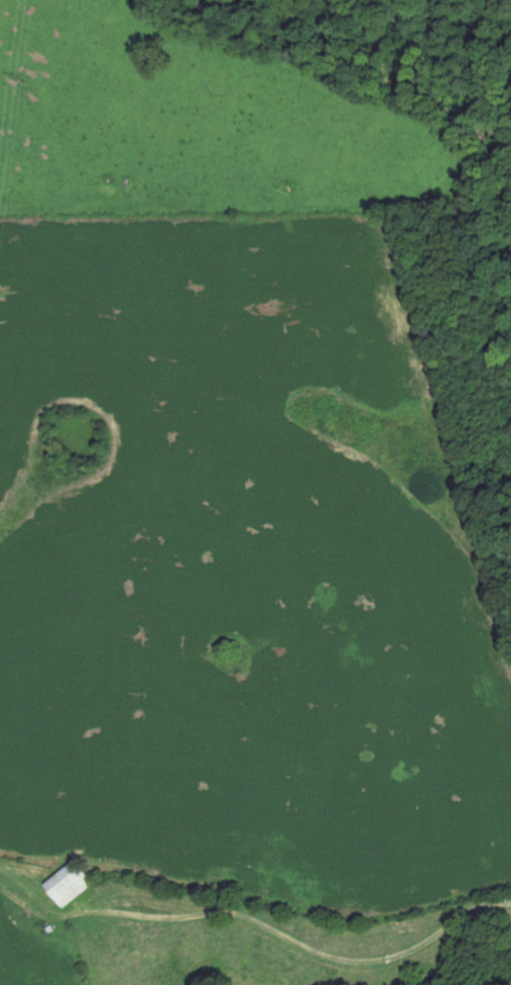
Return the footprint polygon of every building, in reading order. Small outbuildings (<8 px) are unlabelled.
[(96,881),(77,858),(47,883),(65,906),(96,881)]
